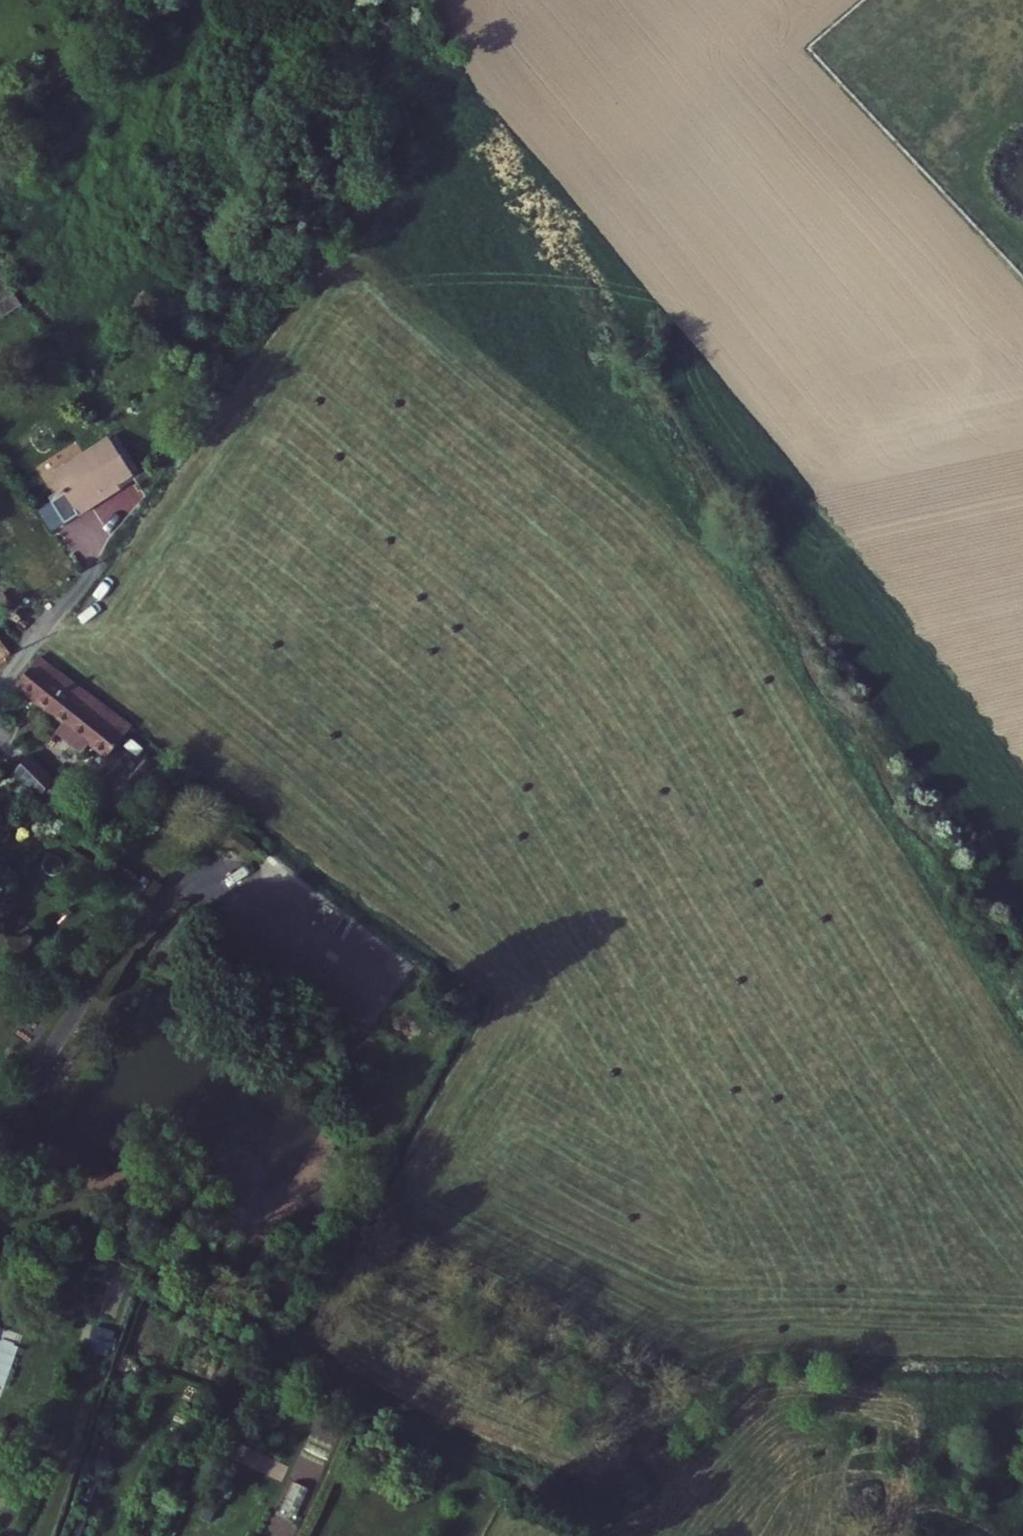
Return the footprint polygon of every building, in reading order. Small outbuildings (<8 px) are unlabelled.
[(114,441),(60,479),(76,502),(63,512),(78,532),(104,513),(101,507),(127,488),(141,478),(114,441)] [(132,494),(127,488),(101,507),(104,513),(132,494)] [(63,512),(50,522),(65,542),(78,532),(63,512)] [(108,739),(125,752),(149,725),(56,661),(32,686),(82,721),(75,730),(101,748),(108,739)] [(20,765),(53,793),(70,770),(43,749),(37,756),(31,751),(20,765)] [(8,826),(0,819),(0,836),(8,826)]
